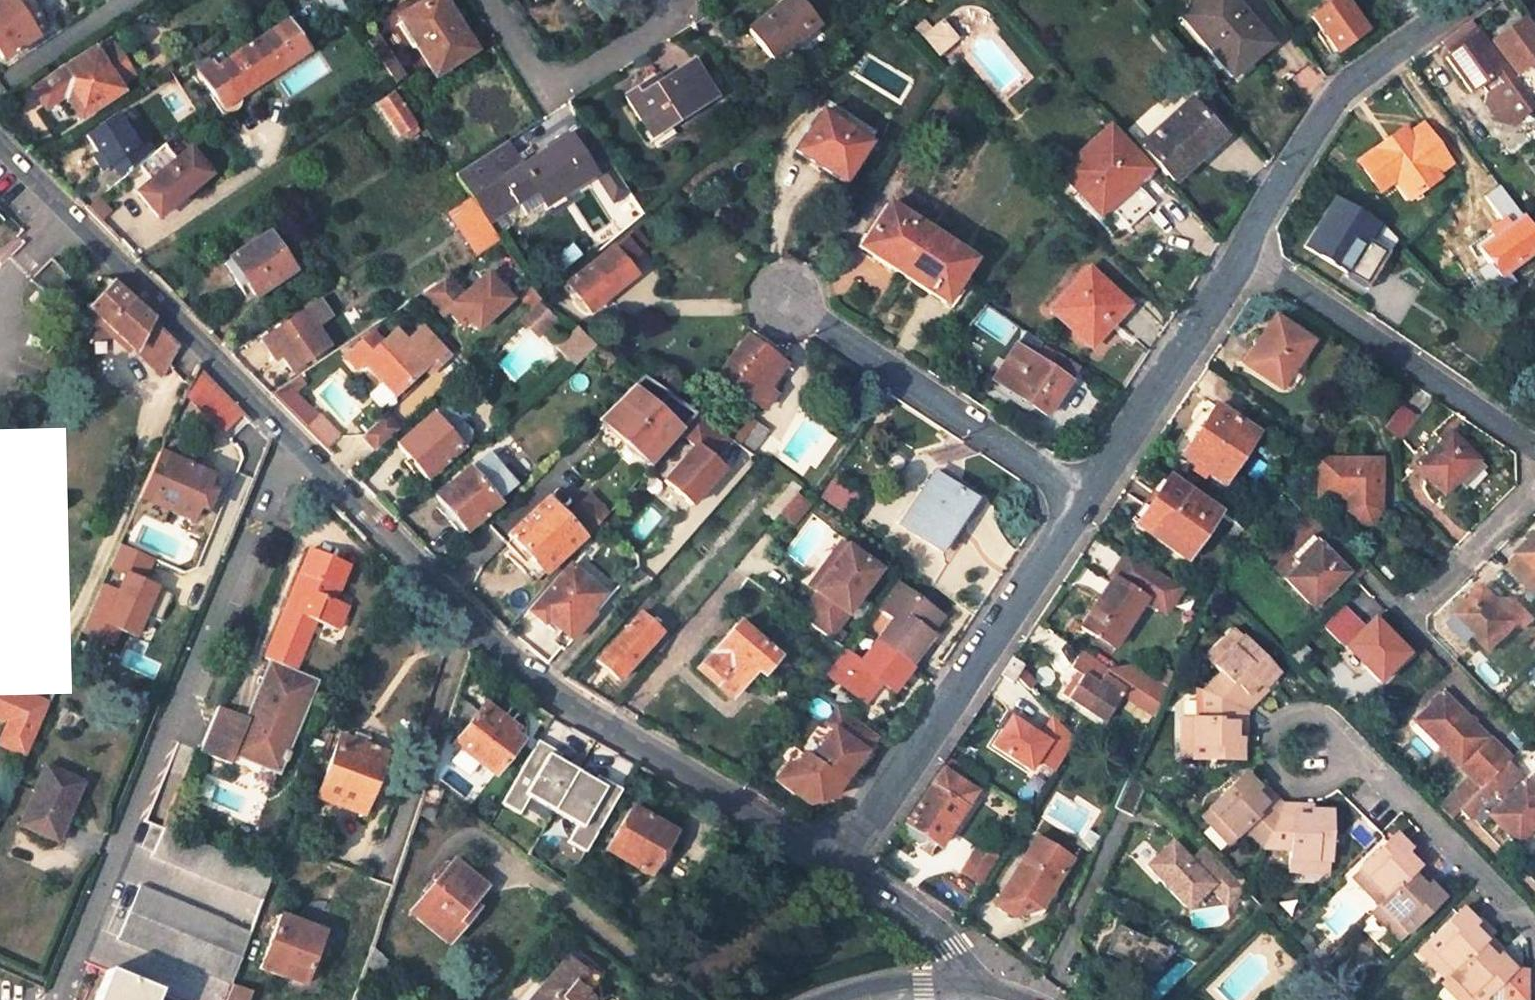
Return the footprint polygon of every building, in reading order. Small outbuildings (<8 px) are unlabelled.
[(2,59),(35,37),(26,24),(32,21),(22,6),(17,9),(10,0),(0,0),(0,57),(2,59)] [(337,20),(348,13),(340,0),(323,0),(337,20)] [(405,18),(420,42),(416,45),(434,73),(471,50),(440,0),(435,0),(405,18)] [(748,30),(772,60),(815,26),(795,0),(785,0),(748,30)] [(1180,17),(1230,77),(1269,44),(1232,0),(1200,0),(1180,17)] [(1311,17),(1336,51),(1364,31),(1342,0),(1335,0),(1329,4),(1311,17)] [(1487,38),(1514,76),(1534,60),(1534,41),(1517,16),(1487,38)] [(212,62),(197,71),(201,77),(222,107),(307,51),(287,21),(216,68),(212,62)] [(1484,102),(1499,123),(1510,125),(1534,108),(1518,86),(1471,21),(1441,43),(1451,55),(1447,58),(1471,92),(1482,84),(1488,92),(1484,102)] [(955,45),(937,25),(916,44),(935,64),(955,45)] [(134,73),(114,44),(96,55),(116,85),(134,73)] [(93,50),(55,75),(56,75),(33,90),(44,107),(67,92),(83,116),(121,91),(116,85),(96,55),(93,50)] [(389,52),(379,57),(391,79),(401,74),(389,52)] [(645,84),(624,96),(645,129),(662,119),(666,126),(713,96),(691,62),(659,83),(652,73),(642,80),(645,84)] [(1518,86),(1528,100),(1534,95),(1534,86),(1531,81),(1526,80),(1518,86)] [(393,93),(379,103),(400,135),(404,132),(412,144),(420,139),(416,133),(418,131),(393,93)] [(1189,101),(1140,146),(1169,178),(1196,154),(1198,157),(1221,136),(1189,101)] [(820,113),(794,152),(842,183),(867,143),(820,113)] [(116,115),(86,136),(97,153),(92,156),(100,169),(115,159),(126,175),(137,165),(153,152),(140,134),(132,139),(116,115)] [(1454,162),(1425,124),(1409,135),(1405,129),(1357,162),(1378,191),(1394,179),(1404,172),(1418,192),(1439,178),(1436,174),(1454,162)] [(585,126),(568,137),(593,174),(610,164),(585,126)] [(1109,127),(1060,172),(1091,206),(1087,209),(1099,223),(1152,175),(1109,127)] [(521,167),(520,168),(535,191),(544,205),(593,174),(568,137),(521,167)] [(487,222),(535,191),(520,168),(521,167),(505,142),(455,174),(487,222)] [(153,152),(137,165),(150,181),(137,192),(157,216),(172,204),(170,201),(185,189),(187,192),(208,174),(188,150),(175,161),(162,145),(153,152)] [(1394,179),(1408,199),(1418,192),(1404,172),(1394,179)] [(103,196),(93,204),(111,223),(120,215),(103,196)] [(470,197),(446,213),(475,255),(498,239),(487,222),(470,197)] [(1333,200),(1304,248),(1344,273),(1365,286),(1385,255),(1363,242),(1373,225),(1333,200)] [(886,204),(858,247),(901,275),(929,231),(886,204)] [(929,231),(901,275),(944,304),(972,260),(936,236),(948,219),(940,215),(929,231)] [(1479,249),(1498,276),(1534,250),(1534,237),(1522,218),(1508,228),(1503,221),(1488,232),(1493,239),(1479,249)] [(634,230),(566,284),(589,311),(634,274),(626,264),(638,254),(637,253),(647,245),(634,230)] [(269,234),(224,263),(238,285),(245,281),(254,295),(293,269),(269,234)] [(1088,270),(1050,310),(1089,347),(1127,306),(1088,270)] [(1363,291),(1365,286),(1344,273),(1341,277),(1363,291)] [(462,294),(445,275),(421,292),(441,316),(446,312),(455,322),(456,321),(461,326),(466,321),(473,330),(507,301),(484,274),(462,294)] [(83,308),(70,333),(77,337),(93,316),(96,318),(129,349),(130,347),(158,374),(175,345),(110,280),(83,308)] [(58,283),(46,295),(66,314),(77,301),(58,283)] [(529,289),(520,297),(530,308),(539,300),(529,289)] [(318,301),(267,335),(276,350),(271,353),(275,360),(281,356),(291,371),(328,346),(314,325),(328,316),(318,301)] [(535,308),(523,318),(539,333),(550,323),(535,308)] [(1275,316),(1241,362),(1278,387),(1311,341),(1275,316)] [(371,332),(345,356),(357,369),(364,361),(395,395),(425,367),(431,372),(448,356),(421,328),(406,343),(394,331),(382,343),(371,332)] [(745,337),(717,376),(761,409),(771,395),(763,389),(782,364),(745,337)] [(1015,345),(992,379),(1045,415),(1068,381),(1015,345)] [(601,348),(591,357),(606,369),(615,359),(601,348)] [(238,412),(197,366),(185,394),(220,430),(238,412)] [(270,393),(278,401),(290,389),(300,380),(296,376),(270,393)] [(643,376),(598,419),(650,466),(679,433),(695,413),(643,376)] [(290,389),(278,401),(296,419),(298,417),(308,407),(290,389)] [(1413,412),(1399,401),(1382,425),(1396,435),(1413,412)] [(1210,402),(1176,452),(1221,481),(1255,431),(1210,402)] [(316,415),(308,407),(298,417),(296,419),(304,427),(316,415)] [(431,415),(461,449),(468,443),(469,433),(448,410),(438,409),(431,415)] [(709,457),(728,437),(695,413),(679,433),(693,445),(662,480),(690,504),(721,468),(709,457)] [(431,415),(396,445),(426,479),(461,449),(431,415)] [(756,422),(739,445),(751,453),(768,430),(756,422)] [(1450,432),(1414,465),(1442,494),(1458,479),(1461,483),(1465,483),(1482,468),(1482,464),(1450,432)] [(467,469),(435,497),(447,510),(442,515),(459,534),(464,530),(465,531),(496,502),(495,500),(513,485),(487,454),(468,471),(467,469)] [(157,457),(138,501),(196,527),(198,522),(206,526),(218,499),(210,495),(216,483),(157,457)] [(1381,459),(1317,460),(1317,499),(1341,499),(1341,508),(1351,521),(1368,520),(1379,508),(1381,498),(1381,459)] [(934,473),(899,525),(936,550),(971,498),(934,473)] [(835,476),(821,498),(846,514),(860,494),(835,476)] [(1167,478),(1135,523),(1182,557),(1215,511),(1167,478)] [(792,482),(765,513),(773,520),(779,513),(796,494),(801,488),(792,482)] [(796,494),(779,513),(791,524),(808,504),(796,494)] [(545,500),(507,535),(511,539),(506,544),(523,563),(518,568),(533,583),(581,538),(545,500)] [(1235,525),(1223,540),(1230,545),(1241,530),(1235,525)] [(1347,567),(1308,531),(1289,551),(1297,559),(1281,575),(1312,604),(1347,567)] [(596,534),(586,546),(594,554),(605,541),(596,534)] [(1520,555),(1534,570),(1534,539),(1520,555)] [(845,547),(839,542),(807,586),(813,591),(845,547)] [(345,560),(307,544),(261,654),(267,657),(266,661),(273,664),(291,672),(314,618),(335,629),(346,603),(331,596),(345,560)] [(151,560),(118,546),(80,633),(110,647),(117,631),(132,638),(142,616),(158,623),(170,596),(141,583),(151,560)] [(828,638),(878,570),(845,547),(813,591),(816,593),(798,617),(828,638)] [(1113,577),(1080,626),(1112,648),(1145,598),(1158,607),(1171,603),(1182,586),(1126,550),(1110,576),(1113,577)] [(1507,567),(1534,594),(1534,570),(1520,555),(1507,567)] [(569,566),(530,612),(543,623),(547,618),(567,635),(573,640),(593,616),(587,611),(602,594),(569,566)] [(891,617),(875,639),(909,663),(931,634),(928,631),(920,625),(932,609),(895,582),(876,606),(891,617)] [(1485,587),(1457,616),(1491,650),(1519,622),(1520,622),(1507,609),(1485,587)] [(1516,600),(1507,609),(1520,622),(1519,622),(1525,628),(1534,618),(1516,600)] [(1343,608),(1324,627),(1378,682),(1406,653),(1372,619),(1362,628),(1343,608)] [(932,609),(920,625),(928,631),(940,615),(932,609)] [(638,614),(595,660),(618,680),(660,634),(638,614)] [(735,621),(697,669),(730,698),(753,670),(760,676),(775,657),(735,621)] [(1234,646),(1243,638),(1243,637),(1235,629),(1226,638),(1234,646)] [(1222,674),(1232,683),(1217,698),(1245,710),(1266,689),(1263,687),(1259,682),(1272,668),(1243,638),(1234,646),(1226,638),(1207,657),(1222,674)] [(875,639),(859,661),(844,650),(825,674),(863,701),(879,680),(892,691),(911,665),(909,663),(875,639)] [(1297,647),(1288,655),(1300,667),(1309,659),(1297,647)] [(1059,690),(1101,718),(1123,685),(1101,670),(1104,666),(1078,649),(1068,663),(1073,667),(1059,690)] [(1015,677),(1023,665),(1011,658),(1004,669),(1015,677)] [(255,722),(244,718),(227,711),(209,755),(226,763),(230,752),(274,769),(310,679),(291,672),(273,664),(256,711),(259,712),(255,722)] [(1272,668),(1259,682),(1263,687),(1277,672),(1272,668)] [(1217,698),(1232,683),(1222,674),(1202,692),(1217,698)] [(12,688),(0,682),(0,716),(12,688)] [(23,692),(12,688),(0,716),(0,719),(10,723),(17,707),(23,692)] [(40,717),(46,701),(23,692),(17,707),(10,723),(0,744),(0,747),(22,757),(40,717)] [(1217,722),(1217,698),(1202,692),(1202,722),(1217,722)] [(1442,693),(1414,720),(1469,776),(1481,788),(1506,763),(1509,760),(1442,693)] [(1202,722),(1180,722),(1180,749),(1191,749),(1191,761),(1234,761),(1234,742),(1240,742),(1245,741),(1245,710),(1217,698),(1217,722),(1202,722)] [(483,701),(452,743),(493,774),(520,738),(512,732),(516,726),(483,701)] [(216,707),(198,751),(208,755),(209,755),(227,711),(216,707)] [(874,736),(837,708),(825,724),(833,730),(811,760),(804,754),(793,768),(787,763),(775,781),(808,805),(829,798),(874,736)] [(1072,740),(1051,716),(1043,730),(1050,737),(1045,741),(1010,719),(988,746),(1029,773),(1040,761),(1053,773),(1072,740)] [(324,731),(314,756),(327,761),(337,736),(324,731)] [(337,736),(327,761),(313,797),(358,814),(382,753),(337,736)] [(551,748),(535,739),(499,800),(519,811),(529,794),(577,822),(567,839),(586,850),(621,789),(607,781),(604,786),(547,754),(551,748)] [(1191,749),(1180,749),(1180,761),(1191,761),(1191,749)] [(1459,810),(1467,820),(1474,813),(1484,823),(1489,817),(1517,845),(1534,827),(1534,792),(1524,781),(1502,802),(1497,798),(1519,776),(1506,763),(1481,788),(1459,810)] [(79,784),(43,767),(17,825),(53,842),(79,784)] [(941,769),(905,824),(906,825),(925,837),(938,846),(974,791),(941,769)] [(1260,783),(1246,770),(1242,774),(1256,787),(1260,783)] [(1130,771),(1114,806),(1133,814),(1145,786),(1130,771)] [(1281,804),(1260,783),(1256,787),(1242,774),(1208,807),(1217,816),(1209,824),(1227,843),(1243,828),(1254,818),(1268,833),(1281,804)] [(1469,776),(1438,807),(1450,820),(1459,810),(1481,788),(1469,776)] [(441,789),(426,777),(414,811),(431,816),(441,789)] [(663,845),(672,830),(630,804),(604,848),(645,873),(655,857),(660,861),(668,848),(663,845)] [(1281,804),(1268,833),(1262,848),(1289,849),(1288,870),(1315,870),(1315,859),(1329,859),(1329,817),(1310,817),(1310,810),(1310,805),(1281,804)] [(1209,824),(1217,816),(1208,807),(1200,815),(1209,824)] [(1268,833),(1254,818),(1243,828),(1262,848),(1268,833)] [(906,825),(902,830),(902,836),(915,845),(921,843),(925,837),(906,825)] [(236,894),(237,891),(262,900),(271,874),(163,831),(152,858),(236,894)] [(1389,838),(1403,852),(1407,848),(1394,834),(1389,838)] [(1070,858),(1033,835),(1003,883),(992,901),(1013,914),(1040,905),(1070,858)] [(1389,838),(1359,868),(1368,877),(1360,885),(1379,904),(1419,865),(1425,859),(1411,844),(1407,848),(1403,852),(1389,838)] [(1191,862),(1170,839),(1145,863),(1186,906),(1208,884),(1212,881),(1229,899),(1242,886),(1205,849),(1191,862)] [(994,861),(973,849),(957,875),(978,887),(994,861)] [(470,900),(484,884),(453,856),(409,906),(444,939),(476,905),(470,900)] [(1329,859),(1315,859),(1315,870),(1328,871),(1329,859)] [(1379,904),(1373,910),(1392,930),(1400,922),(1409,931),(1439,901),(1426,888),(1430,884),(1434,880),(1419,865),(1379,904)] [(1351,876),(1360,885),(1368,877),(1359,868),(1351,876)] [(1212,881),(1208,884),(1225,902),(1229,899),(1212,881)] [(225,917),(141,883),(120,935),(202,970),(203,967),(232,978),(251,930),(224,919),(225,917)] [(1443,897),(1430,884),(1426,888),(1439,901),(1443,897)] [(1457,912),(1471,926),(1474,922),(1461,908),(1457,912)] [(325,927),(281,910),(260,963),(304,980),(325,927)] [(1457,912),(1425,943),(1434,953),(1428,959),(1447,978),(1493,932),(1479,918),(1474,922),(1471,926),(1457,912)] [(1150,944),(1135,934),(1107,947),(1150,973),(1171,952),(1194,965),(1217,943),(1166,920),(1150,944)] [(1409,931),(1400,922),(1392,930),(1401,939),(1409,931)] [(1443,982),(1460,999),(1464,999),(1470,994),(1476,999),(1483,999),(1499,985),(1500,988),(1500,999),(1527,999),(1527,969),(1515,969),(1510,973),(1496,960),(1501,955),(1504,952),(1489,936),(1443,982)] [(370,943),(364,960),(375,968),(385,956),(370,943)] [(1419,950),(1428,959),(1434,953),(1425,943),(1419,950)] [(571,975),(578,966),(559,952),(524,999),(593,999),(592,992),(589,988),(571,975)] [(1496,960),(1510,973),(1515,969),(1501,955),(1496,960)] [(155,993),(105,973),(94,999),(152,999),(155,993)] [(224,999),(245,999),(250,987),(232,980),(224,999)]
